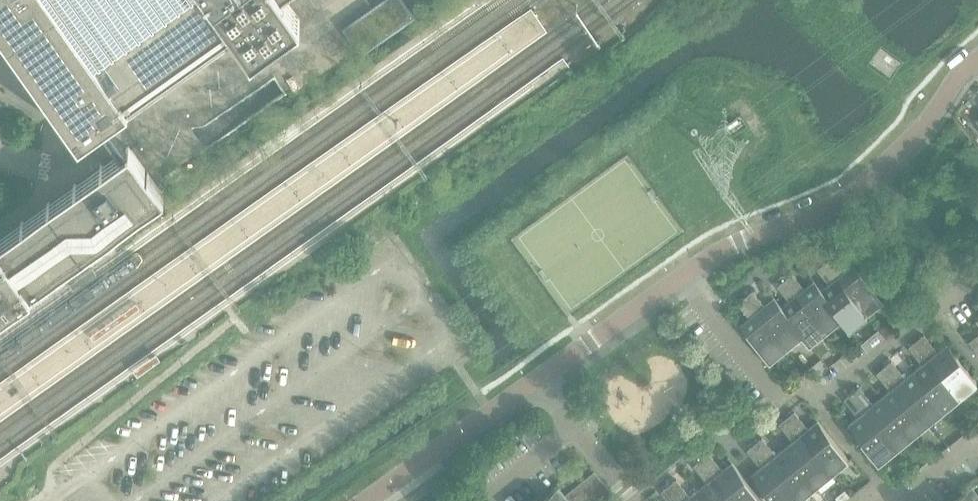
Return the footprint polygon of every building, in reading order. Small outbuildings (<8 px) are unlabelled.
[(248,47),(256,48),(257,51),(300,21),(286,0),(0,0),(0,25),(79,137),(232,29),(246,49),(248,47)] [(284,91),(275,80),(202,130),(192,129),(184,132),(178,139),(175,149),(173,154),(190,178),(292,103),(284,91)] [(164,196),(129,146),(0,238),(0,312),(164,196)] [(854,264),(845,271),(833,257),(826,263),(866,313),(883,299),(854,264)] [(850,326),(866,313),(826,263),(819,269),(830,283),(822,290),(814,281),(842,317),(850,326)] [(814,281),(805,289),(793,275),(786,280),(827,330),(842,317),(814,281)] [(810,343),(827,330),(786,280),(779,286),(790,300),(782,307),(774,298),(802,334),(810,343)] [(774,298),(765,306),(753,291),(746,297),(787,346),(802,334),(774,298)] [(770,360),(787,346),(746,297),(738,303),(750,317),(741,325),(770,360)] [(879,329),(862,343),(868,350),(885,336),(879,329)] [(947,344),(938,351),(924,334),(916,341),(959,394),(976,380),(947,344)] [(943,407),(959,394),(916,341),(909,347),(923,363),(914,371),(943,407)] [(914,371),(905,378),(892,361),(885,367),(927,420),(943,407),(914,371)] [(911,433),(927,420),(885,367),(877,373),(891,390),(882,397),(911,433)] [(882,397),(873,404),(860,387),(853,393),(895,446),(911,433),(882,397)] [(878,460),(895,446),(853,393),(845,399),(859,416),(849,424),(878,460)] [(818,421),(809,429),(795,412),(788,418),(830,471),(847,457),(818,421)] [(814,484),(830,471),(788,418),(780,424),(794,441),(785,448),(814,484)] [(785,448),(776,455),(762,438),(756,444),(798,497),(814,484),(785,448)] [(798,497),(756,444),(748,450),(762,467),(752,474),(774,500),(793,500),(798,497)] [(723,470),(709,453),(702,459),(736,500),(758,500),(762,498),(733,462),(723,470)] [(702,459),(695,465),(709,481),(700,489),(709,500),(736,500),(702,459)] [(691,496),(677,479),(670,485),(683,500),(709,500),(700,489),(691,496)] [(587,492),(580,482),(565,494),(559,487),(542,500),(577,500),(588,492),(587,492)] [(670,485),(662,491),(670,500),(683,500),(670,485)] [(972,487),(955,500),(977,500),(977,494),(972,487)] [(588,492),(577,500),(595,500),(588,492)]
